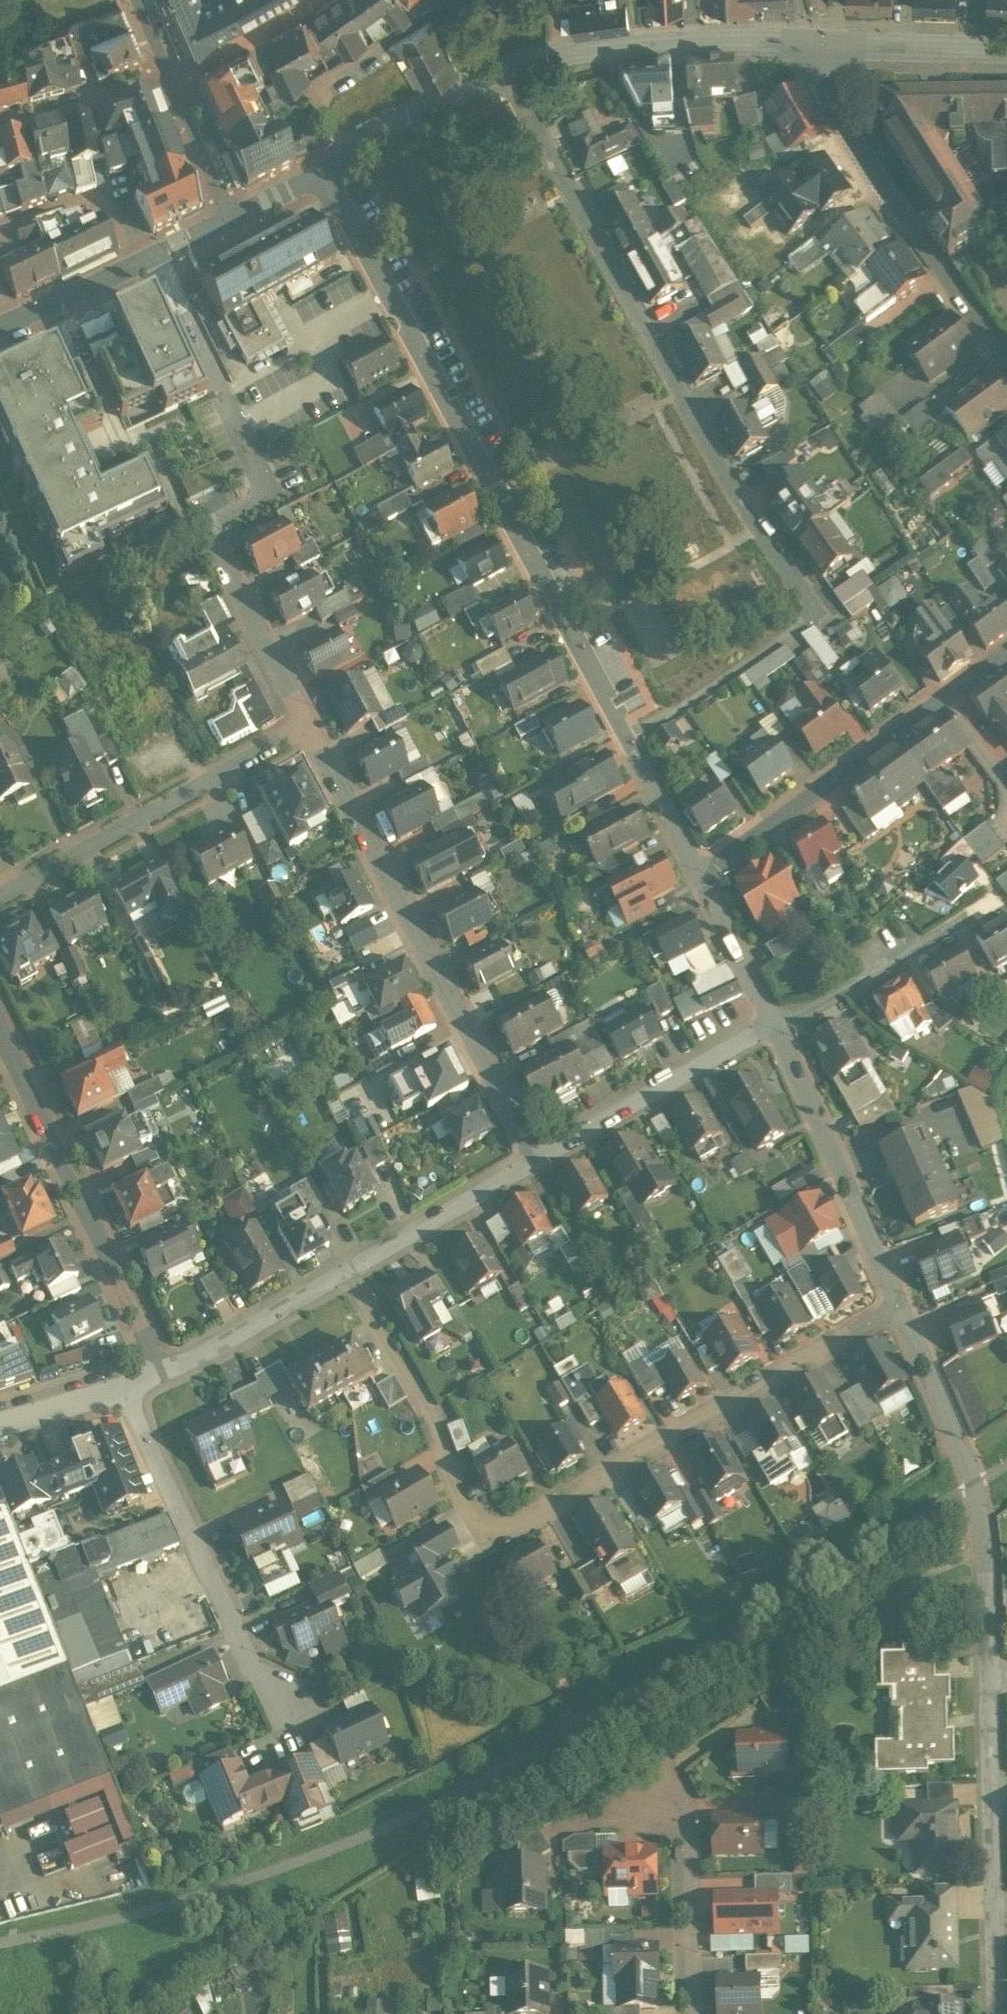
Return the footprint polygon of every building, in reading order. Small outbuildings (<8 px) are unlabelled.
[(165,9),(185,0),(161,0),(165,9)] [(165,9),(183,53),(244,23),(236,0),(185,0),(165,9)] [(244,23),(284,0),(236,0),(244,23)] [(347,0),(334,0),(311,17),(331,45),(336,42),(356,27),(362,22),(347,0)] [(362,22),(382,8),(394,0),(347,0),(362,22)] [(382,8),(395,23),(408,15),(396,0),(394,0),(382,8)] [(412,6),(415,11),(431,1),(430,0),(408,0),(412,6)] [(589,4),(589,0),(577,0),(578,5),(571,6),(577,37),(629,30),(624,0),(612,0),(589,4)] [(652,10),(661,10),(662,15),(673,15),(673,9),(684,8),(684,0),(651,0),(652,10)] [(705,4),(721,3),(722,10),(738,9),(738,7),(754,7),(754,3),(763,3),(763,1),(788,0),(704,0),(705,4)] [(846,10),(892,11),(892,4),(892,0),(847,0),(846,10)] [(914,12),(954,13),(955,0),(914,0),(914,12)] [(988,13),(1006,14),(1006,0),(988,0),(988,13)] [(121,9),(70,27),(75,43),(78,51),(78,52),(90,54),(99,81),(107,78),(107,79),(145,66),(121,9)] [(458,75),(430,22),(401,40),(408,52),(414,65),(428,90),(458,75)] [(303,23),(269,42),(283,67),(286,72),(301,64),(320,53),(317,48),(313,40),(303,23)] [(70,27),(50,34),(53,47),(45,49),(47,58),(69,52),(69,53),(78,51),(75,43),(70,27)] [(356,27),(336,42),(344,59),(367,45),(356,27)] [(472,54),(460,31),(448,37),(461,60),(472,54)] [(53,47),(50,34),(23,40),(24,44),(14,47),(19,66),(47,58),(45,49),(53,47)] [(401,40),(389,48),(396,59),(408,52),(401,40)] [(47,58),(19,66),(24,83),(29,101),(79,87),(69,53),(69,52),(47,58)] [(249,53),(231,61),(195,79),(225,142),(262,124),(268,121),(262,109),(261,106),(254,109),(249,98),(261,92),(260,88),(264,86),(265,83),(249,53)] [(362,107),(398,83),(378,53),(341,78),(362,107)] [(734,60),(689,62),(690,96),(695,96),(696,107),(686,107),(691,132),(714,130),(712,95),(736,94),(734,60)] [(671,63),(623,65),(624,85),(634,103),(639,110),(653,109),(653,111),(674,110),(673,101),(672,81),(671,63)] [(301,64),(286,72),(283,67),(272,73),(276,81),(284,97),(310,81),(301,64)] [(414,65),(404,71),(407,76),(419,94),(428,90),(414,65)] [(419,94),(407,76),(402,79),(412,98),(419,94)] [(284,97),(276,81),(267,86),(265,90),(272,104),(262,109),(268,121),(290,110),(284,97)] [(0,89),(0,109),(29,101),(24,83),(0,89)] [(774,103),(767,107),(768,108),(768,107),(774,117),(792,148),(793,150),(799,146),(825,131),(800,88),(774,103)] [(769,89),(753,95),(762,125),(774,117),(768,107),(768,108),(767,107),(774,103),(769,89)] [(156,92),(97,111),(105,136),(125,129),(129,140),(168,125),(156,92)] [(753,95),(751,96),(759,126),(762,125),(753,95)] [(751,96),(733,100),(742,131),(759,126),(751,96)] [(933,99),(921,99),(882,99),(883,132),(937,217),(936,217),(924,225),(950,260),(965,250),(994,231),(946,155),(954,139),(955,139),(955,148),(966,148),(966,139),(976,139),(977,145),(980,150),(985,154),(994,157),(995,184),(995,185),(1006,185),(1006,98),(933,99)] [(673,101),(674,110),(674,112),(686,112),(685,107),(685,100),(673,101)] [(674,110),(653,111),(653,117),(654,124),(675,123),(674,112),(674,110)] [(686,112),(674,112),(675,123),(675,129),(675,133),(690,132),(686,112)] [(93,113),(60,121),(70,164),(89,160),(102,157),(100,147),(93,113)] [(60,121),(27,130),(36,165),(46,202),(76,192),(70,164),(60,121)] [(576,142),(591,135),(584,121),(570,127),(576,142)] [(262,124),(225,142),(246,188),(296,163),(278,127),(266,133),(262,124)] [(129,140),(117,144),(116,141),(100,147),(102,157),(104,157),(109,175),(126,171),(122,158),(135,153),(144,178),(183,164),(168,125),(129,140)] [(630,126),(594,143),(591,135),(576,142),(574,143),(586,169),(642,143),(630,126)] [(0,138),(0,175),(21,169),(20,169),(36,165),(27,130),(0,138)] [(324,130),(303,141),(311,156),(332,145),(324,130)] [(808,215),(857,189),(833,142),(796,161),(803,175),(784,185),(795,205),(801,202),(808,215)] [(792,148),(775,157),(774,156),(772,157),(784,165),(804,153),(799,146),(793,150),(792,148)] [(89,160),(70,164),(76,192),(95,186),(89,160)] [(144,178),(136,181),(140,190),(147,187),(148,191),(137,197),(154,232),(201,210),(187,172),(186,173),(183,164),(144,178)] [(0,192),(0,200),(4,216),(46,202),(36,165),(20,169),(21,169),(22,176),(21,177),(23,185),(0,192)] [(673,180),(662,186),(675,207),(687,200),(673,180)] [(995,185),(995,184),(993,184),(992,185),(992,208),(994,209),(1006,209),(1006,185),(995,185)] [(597,201),(603,213),(631,197),(624,185),(597,201)] [(603,213),(602,214),(627,260),(658,242),(633,196),(631,197),(603,213)] [(679,210),(660,220),(669,236),(688,226),(679,210)] [(865,212),(824,241),(824,243),(834,256),(844,248),(861,271),(870,264),(892,248),(865,212)] [(58,215),(34,223),(39,234),(43,243),(66,232),(58,215)] [(66,232),(43,243),(60,277),(60,278),(62,276),(63,277),(96,261),(96,260),(114,252),(98,218),(96,218),(66,232)] [(256,248),(279,291),(282,290),(285,288),(305,277),(334,261),(311,219),(256,248)] [(740,282),(699,219),(688,226),(694,237),(698,236),(700,240),(681,250),(708,299),(737,284),(740,282)] [(34,223),(16,229),(20,240),(39,234),(34,223)] [(688,226),(669,236),(677,252),(681,250),(700,240),(698,236),(694,237),(688,226)] [(815,239),(788,259),(797,271),(823,251),(815,239)] [(658,242),(627,260),(652,305),(684,287),(659,242),(658,242)] [(0,264),(16,298),(60,277),(43,243),(0,264)] [(892,248),(870,264),(884,282),(859,301),(872,318),(897,300),(926,279),(899,243),(892,248)] [(256,248),(200,279),(204,287),(205,289),(223,322),(224,323),(217,327),(230,352),(237,348),(246,364),(256,359),(284,344),(261,301),(274,294),(279,291),(256,248)] [(976,265),(965,250),(950,260),(962,276),(963,275),(973,268),(976,265)] [(305,277),(285,288),(292,301),(312,290),(305,277)] [(737,284),(708,299),(714,310),(736,298),(743,294),(737,284)] [(284,344),(256,359),(259,364),(293,346),(271,305),(278,302),(274,294),(261,301),(284,344)] [(714,310),(706,314),(713,326),(715,330),(723,325),(744,314),(736,298),(714,310)] [(152,301),(112,319),(125,349),(95,362),(127,430),(184,404),(188,402),(206,393),(175,326),(165,330),(152,301)] [(713,326),(706,314),(681,328),(688,340),(706,330),(713,326)] [(952,316),(906,350),(898,357),(904,364),(906,362),(914,373),(920,368),(930,381),(975,347),(952,316)] [(862,324),(831,346),(841,360),(871,337),(862,324)] [(713,326),(706,330),(728,369),(738,363),(725,336),(729,335),(723,325),(715,330),(713,326)] [(688,340),(676,347),(676,348),(678,347),(687,364),(686,365),(697,386),(724,371),(728,369),(706,330),(688,340)] [(382,340),(341,362),(357,393),(399,371),(382,340)] [(15,466),(16,468),(22,465),(27,474),(20,477),(29,495),(35,492),(40,502),(33,505),(42,523),(48,520),(52,530),(46,533),(59,560),(65,557),(71,571),(65,574),(66,576),(102,559),(96,545),(137,526),(134,520),(164,506),(145,465),(100,486),(78,437),(102,426),(77,371),(68,375),(54,346),(0,371),(0,433),(15,466)] [(779,347),(760,357),(769,373),(788,363),(779,347)] [(760,357),(751,362),(748,357),(741,360),(744,366),(741,367),(750,383),(769,373),(760,357)] [(750,383),(741,367),(738,363),(728,369),(724,371),(735,392),(750,383)] [(812,381),(824,400),(841,388),(830,370),(812,381)] [(769,373),(750,383),(759,399),(763,397),(778,389),(769,373)] [(946,410),(968,441),(1006,413),(1006,391),(995,374),(946,410)] [(763,397),(765,401),(767,405),(774,407),(778,414),(776,421),(777,423),(784,419),(786,402),(778,389),(763,397)] [(883,389),(858,405),(878,435),(902,420),(883,389)] [(409,390),(374,409),(386,432),(389,437),(390,437),(408,427),(424,418),(409,390)] [(765,401),(749,409),(748,406),(717,423),(718,424),(719,423),(730,442),(728,443),(737,459),(768,442),(763,434),(778,425),(777,423),(776,421),(778,414),(774,407),(767,405),(765,401)] [(913,433),(935,424),(928,405),(905,413),(913,433)] [(408,427),(390,437),(397,449),(415,439),(408,427)] [(818,438),(828,451),(840,441),(830,429),(818,438)] [(996,439),(977,453),(988,468),(996,462),(1006,476),(1006,431),(996,439)] [(389,437),(386,432),(353,450),(362,468),(397,449),(390,437),(389,437)] [(415,439),(397,449),(403,461),(422,451),(415,439)] [(403,461),(402,462),(417,490),(452,471),(437,443),(422,451),(403,461)] [(964,448),(919,481),(930,496),(953,480),(950,477),(973,461),(964,448)] [(791,449),(762,465),(772,479),(799,459),(791,449)] [(221,466),(218,460),(216,462),(212,464),(179,479),(189,501),(229,482),(225,474),(221,466)] [(317,478),(312,467),(306,470),(312,480),(317,478)] [(821,503),(799,473),(772,492),(779,502),(772,508),(798,542),(826,522),(836,515),(825,500),(821,503)] [(839,486),(829,493),(832,496),(825,500),(836,515),(858,499),(853,492),(846,497),(839,486)] [(463,491),(425,511),(430,520),(421,525),(432,545),(441,540),(441,541),(451,536),(479,520),(463,491)] [(404,493),(376,508),(384,522),(412,507),(404,493)] [(996,522),(1006,512),(1006,511),(998,501),(986,511),(996,522)] [(479,520),(451,536),(458,548),(486,533),(479,520)] [(282,521),(242,542),(259,574),(291,557),(299,553),(298,552),(305,548),(303,544),(297,534),(290,537),(282,521)] [(826,522),(798,542),(824,577),(852,557),(826,522)] [(319,556),(310,540),(303,544),(305,548),(298,552),(299,553),(291,557),(297,568),(319,556)] [(997,560),(983,540),(972,548),(979,558),(986,568),(997,560)] [(490,542),(456,560),(471,587),(505,568),(490,542)] [(916,557),(908,563),(913,572),(922,567),(916,557)] [(986,568),(979,558),(968,566),(985,591),(996,582),(986,568)] [(999,569),(1006,580),(1006,562),(999,569)] [(183,574),(195,599),(217,588),(204,563),(183,574)] [(309,573),(270,594),(286,624),(315,608),(325,603),(324,601),(322,597),(332,592),(324,578),(314,583),(309,573)] [(344,591),(324,601),(325,603),(315,608),(322,621),(333,615),(333,614),(351,605),(369,595),(360,579),(342,589),(344,591)] [(897,580),(893,579),(878,589),(877,591),(887,607),(890,609),(891,609),(906,600),(907,594),(897,580)] [(855,585),(837,597),(844,606),(861,594),(855,585)] [(881,611),(887,607),(877,591),(874,586),(867,591),(874,603),(880,611),(881,611)] [(983,609),(967,587),(951,599),(968,622),(967,622),(986,648),(1006,633),(1006,611),(998,599),(983,609)] [(474,590),(443,606),(450,619),(480,602),(474,590)] [(861,594),(844,606),(852,618),(874,603),(867,591),(867,590),(861,594)] [(519,595),(484,614),(488,621),(480,625),(488,639),(495,635),(499,642),(534,623),(519,595)] [(219,596),(197,608),(210,632),(232,620),(219,596)] [(351,605),(333,614),(333,615),(339,625),(357,616),(351,605)] [(918,618),(923,625),(938,614),(933,607),(918,618)] [(964,632),(948,607),(938,614),(955,638),(964,632)] [(427,608),(411,616),(418,631),(435,623),(427,608)] [(938,614),(923,625),(924,626),(917,631),(915,644),(921,652),(920,653),(941,682),(971,659),(955,638),(938,614)] [(232,620),(210,632),(215,643),(228,636),(237,631),(232,620)] [(828,668),(841,657),(815,625),(802,636),(828,668)] [(241,660),(228,636),(215,643),(210,632),(206,634),(204,630),(186,639),(186,638),(178,636),(170,641),(167,648),(189,688),(203,681),(207,689),(208,689),(207,687),(230,675),(237,688),(231,691),(229,697),(231,703),(228,711),(206,723),(221,750),(275,720),(270,710),(277,706),(269,690),(250,655),(241,660)] [(335,631),(300,650),(315,678),(350,660),(335,631)] [(409,646),(404,649),(403,654),(405,660),(415,663),(420,659),(421,654),(419,649),(415,646),(409,646)] [(504,648),(475,664),(482,678),(511,662),(504,648)] [(812,650),(794,663),(813,689),(814,688),(815,689),(832,677),(812,650)] [(551,654),(498,682),(513,711),(566,682),(551,654)] [(902,689),(876,654),(860,665),(868,676),(852,687),(871,712),(902,689)] [(759,665),(745,674),(753,686),(767,676),(759,665)] [(969,697),(1006,746),(1006,669),(969,697)] [(359,678),(379,715),(393,708),(373,671),(359,678)] [(83,688),(71,672),(58,681),(70,698),(83,688)] [(359,678),(328,695),(335,709),(340,719),(348,733),(371,720),(380,716),(379,715),(359,678)] [(815,689),(814,688),(813,689),(802,697),(814,714),(796,728),(815,754),(847,731),(828,703),(826,704),(815,689)] [(393,708),(379,715),(380,716),(371,720),(378,733),(407,719),(399,705),(393,708)] [(579,706),(543,725),(559,755),(595,735),(579,706)] [(98,739),(83,711),(73,716),(62,722),(72,741),(68,742),(72,750),(82,745),(92,763),(105,757),(106,756),(98,739)] [(945,714),(899,748),(923,782),(944,812),(968,795),(952,771),(942,777),(937,770),(969,748),(945,714)] [(124,757),(165,733),(155,715),(114,739),(124,757)] [(533,716),(514,727),(520,738),(540,728),(533,716)] [(678,740),(668,726),(656,735),(666,749),(678,740)] [(391,738),(406,767),(420,759),(405,731),(391,738)] [(772,743),(765,733),(752,742),(760,752),(741,766),(761,793),(793,770),(773,742),(772,743)] [(109,734),(98,739),(106,756),(105,757),(109,764),(121,758),(109,734)] [(391,738),(356,757),(371,785),(397,772),(406,767),(391,738)] [(72,750),(51,760),(75,807),(106,791),(92,763),(82,745),(72,750)] [(0,755),(0,801),(14,795),(18,804),(34,796),(30,787),(31,786),(14,748),(0,755)] [(899,748),(845,787),(856,801),(869,820),(870,820),(894,803),(900,811),(920,797),(914,788),(923,782),(899,748)] [(721,784),(732,776),(716,754),(705,762),(721,784)] [(606,755),(567,776),(569,780),(547,791),(561,818),(583,806),(584,807),(623,786),(606,755)] [(420,759),(406,767),(397,772),(404,785),(431,771),(423,757),(420,759)] [(286,783),(261,797),(265,805),(259,808),(268,824),(274,820),(289,848),(306,838),(301,829),(325,816),(300,772),(285,781),(286,783)] [(715,785),(684,807),(704,835),(735,812),(715,785)] [(421,788),(382,808),(398,839),(437,818),(432,809),(440,805),(434,793),(426,797),(421,788)] [(481,794),(451,810),(458,822),(488,807),(481,794)] [(869,820),(856,801),(842,811),(865,842),(879,833),(870,820),(869,820)] [(902,815),(900,811),(894,803),(870,820),(879,833),(902,815)] [(591,833),(583,838),(597,865),(598,866),(617,855),(650,837),(635,809),(619,818),(591,833)] [(584,821),(591,833),(619,818),(615,812),(606,817),(603,811),(584,821)] [(823,822),(790,841),(808,871),(817,865),(832,856),(841,851),(823,822)] [(986,824),(964,842),(975,857),(983,867),(1006,850),(986,824)] [(232,826),(189,850),(209,885),(251,861),(232,826)] [(464,834),(445,844),(411,862),(426,890),(460,873),(460,874),(479,864),(464,834)] [(278,854),(268,837),(258,842),(267,860),(278,854)] [(518,841),(499,851),(504,861),(524,851),(518,841)] [(964,842),(952,853),(965,867),(975,857),(964,842)] [(965,867),(952,853),(941,864),(949,872),(925,894),(952,906),(978,881),(965,867)] [(617,855),(598,866),(597,865),(588,870),(594,881),(623,866),(617,855)] [(832,856),(817,865),(829,884),(834,881),(844,875),(832,856)] [(661,859),(626,877),(609,885),(629,926),(654,913),(648,901),(676,887),(661,859)] [(155,862),(137,872),(137,873),(111,887),(128,917),(154,903),(162,918),(179,909),(170,894),(172,893),(155,862)] [(770,862),(758,870),(753,868),(752,874),(740,881),(744,887),(737,891),(757,922),(762,919),(771,933),(788,922),(787,922),(794,918),(785,904),(794,899),(787,887),(790,885),(792,879),(785,877),(778,865),(773,868),(770,862)] [(354,873),(323,890),(341,924),(372,908),(354,873)] [(471,882),(476,891),(480,900),(488,896),(494,893),(485,874),(471,882)] [(996,882),(1006,897),(1006,874),(996,882)] [(287,912),(273,883),(259,890),(273,919),(287,912)] [(87,891),(50,912),(68,945),(105,925),(87,891)] [(476,891),(437,911),(453,942),(491,921),(491,920),(499,916),(488,896),(480,900),(476,891)] [(691,917),(654,936),(654,937),(646,941),(656,961),(664,957),(668,965),(684,958),(705,947),(706,946),(691,917)] [(365,919),(344,930),(355,951),(377,940),(365,919)] [(977,939),(995,970),(1006,963),(1006,921),(977,939)] [(0,939),(0,961),(11,980),(55,956),(48,942),(41,945),(29,922),(0,939)] [(159,977),(152,961),(153,961),(138,934),(126,941),(140,967),(138,967),(160,1014),(174,1008),(165,988),(165,987),(160,976),(159,977)] [(787,934),(767,947),(777,964),(797,951),(787,934)] [(500,945),(486,952),(486,951),(475,957),(476,957),(464,964),(479,992),(515,973),(511,966),(518,962),(511,949),(504,953),(500,945)] [(705,947),(684,958),(694,978),(695,979),(717,968),(705,947)] [(86,977),(74,949),(61,955),(74,983),(86,977)] [(960,949),(923,970),(943,1004),(951,1000),(958,996),(955,990),(975,978),(976,978),(960,949)] [(391,1012),(419,998),(400,962),(363,982),(362,983),(362,984),(342,995),(346,1002),(353,1016),(374,1006),(380,1018),(391,1012)] [(695,979),(691,981),(695,990),(674,1000),(684,1022),(706,1012),(743,994),(727,963),(717,968),(695,979)] [(356,970),(325,986),(336,1007),(346,1002),(342,995),(362,984),(362,983),(363,982),(356,970)] [(694,978),(669,990),(674,1000),(695,990),(691,981),(695,979),(694,978)] [(975,978),(955,990),(958,996),(951,1000),(954,1004),(981,988),(975,978)] [(907,979),(874,999),(880,1010),(876,1013),(878,1016),(876,1016),(880,1023),(886,1020),(891,1029),(909,1019),(917,1032),(931,1024),(932,1024),(924,1010),(924,1009),(907,979)] [(999,987),(1006,993),(1006,983),(999,987)] [(674,1010),(660,984),(646,991),(660,1018),(674,1010)] [(435,1027),(419,998),(391,1012),(396,1021),(380,1030),(391,1050),(435,1027)] [(547,998),(497,1024),(513,1055),(554,1034),(563,1029),(547,998)] [(639,999),(624,1008),(630,1018),(605,1032),(623,1061),(662,1038),(639,999)] [(953,1021),(935,1009),(932,1004),(924,1009),(924,1010),(932,1024),(931,1024),(938,1034),(953,1021)] [(614,1067),(591,1022),(550,1044),(556,1055),(571,1047),(589,1080),(614,1067)] [(867,1063),(845,1024),(814,1042),(827,1064),(825,1066),(853,1115),(881,1099),(880,1097),(862,1066),(867,1063)] [(375,1061),(387,1054),(391,1050),(380,1030),(363,1039),(375,1061)] [(100,1043),(81,1052),(85,1062),(91,1059),(104,1053),(100,1043)] [(556,1055),(522,1073),(540,1107),(589,1081),(589,1080),(571,1047),(556,1055)] [(95,1068),(62,1084),(77,1117),(112,1100),(101,1078),(123,1068),(114,1048),(104,1053),(91,1059),(95,1068)] [(446,1051),(406,1072),(407,1074),(388,1084),(396,1099),(399,1097),(404,1107),(401,1109),(402,1111),(421,1101),(434,1094),(438,1103),(426,1109),(426,1111),(435,1106),(457,1095),(467,1090),(460,1077),(461,1076),(454,1064),(453,1064),(446,1051)] [(375,1061),(368,1064),(373,1074),(392,1064),(387,1054),(375,1061)] [(134,1090),(123,1068),(101,1078),(112,1100),(126,1093),(134,1090)] [(776,1114),(754,1077),(725,1094),(724,1094),(734,1111),(757,1151),(788,1133),(777,1114),(776,1114)] [(134,1090),(126,1093),(133,1106),(154,1096),(163,1092),(157,1078),(134,1090)] [(358,1081),(333,1093),(347,1122),(373,1110),(358,1081)] [(992,1100),(971,1088),(958,1092),(977,1138),(1000,1128),(992,1100)] [(725,1093),(714,1099),(724,1118),(734,1111),(724,1094),(725,1094),(725,1093)] [(421,1101),(426,1109),(438,1103),(434,1094),(421,1101)] [(881,1099),(853,1115),(860,1127),(897,1113),(886,1094),(880,1097),(881,1099)] [(476,1105),(465,1110),(457,1095),(435,1106),(444,1121),(443,1122),(459,1151),(491,1134),(476,1105)] [(154,1096),(133,1106),(137,1115),(159,1105),(154,1096)] [(722,1136),(701,1099),(671,1116),(693,1153),(695,1151),(701,1162),(718,1153),(712,1142),(722,1136)] [(655,1122),(662,1136),(672,1132),(665,1117),(655,1122)] [(122,1122),(87,1138),(103,1171),(131,1157),(137,1155),(135,1150),(149,1143),(139,1120),(124,1127),(122,1122)] [(0,1125),(0,1161),(14,1154),(0,1125)] [(899,1188),(940,1171),(923,1133),(924,1133),(924,1131),(882,1150),(899,1188)] [(388,1160),(376,1137),(361,1146),(373,1169),(388,1160)] [(655,1172),(635,1137),(606,1154),(626,1189),(632,1185),(642,1202),(670,1186),(669,1184),(669,1183),(661,1169),(655,1172)] [(310,1156),(319,1172),(341,1159),(332,1142),(310,1156)] [(153,1148),(137,1155),(131,1157),(137,1171),(158,1161),(153,1148)] [(0,1161),(0,1176),(20,1167),(14,1154),(0,1161)] [(345,1163),(342,1158),(341,1159),(319,1172),(327,1186),(321,1189),(329,1203),(335,1200),(343,1214),(375,1196),(353,1159),(345,1163)] [(609,1200),(588,1164),(559,1181),(579,1217),(609,1200)] [(819,1181),(811,1168),(773,1190),(781,1203),(819,1181)] [(144,1180),(114,1194),(130,1229),(138,1225),(160,1214),(151,1195),(173,1185),(166,1170),(145,1181),(144,1180)] [(940,1171),(899,1188),(916,1226),(958,1208),(957,1207),(956,1208),(940,1171)] [(304,1215),(308,1213),(309,1214),(324,1206),(309,1178),(288,1190),(294,1201),(295,1201),(304,1215)] [(37,1191),(28,1196),(25,1189),(27,1187),(27,1186),(3,1197),(7,1205),(7,1206),(22,1238),(53,1224),(37,1191)] [(252,1205),(258,1216),(271,1209),(265,1197),(252,1205)] [(553,1234),(532,1197),(503,1214),(524,1250),(529,1247),(534,1256),(549,1247),(544,1238),(553,1234)] [(818,1197),(768,1226),(788,1260),(789,1261),(814,1246),(839,1232),(833,1222),(836,1220),(835,1219),(832,1221),(825,1208),(828,1207),(827,1205),(824,1207),(818,1197)] [(273,1214),(281,1228),(304,1215),(295,1201),(294,1201),(273,1214)] [(828,1207),(825,1208),(832,1221),(835,1219),(828,1207)] [(658,1232),(644,1208),(630,1216),(644,1240),(658,1232)] [(281,1228),(277,1230),(297,1264),(328,1246),(309,1214),(308,1213),(304,1215),(281,1228)] [(160,1214),(138,1225),(142,1234),(165,1223),(160,1214)] [(982,1217),(961,1224),(967,1239),(987,1230),(982,1217)] [(185,1225),(138,1247),(153,1278),(202,1254),(185,1225)] [(250,1227),(245,1230),(242,1225),(228,1233),(231,1238),(223,1243),(224,1244),(229,1241),(237,1254),(231,1257),(251,1290),(280,1273),(261,1240),(259,1242),(250,1227)] [(781,1264),(788,1260),(768,1226),(754,1234),(774,1269),(781,1264)] [(987,1230),(967,1239),(971,1249),(991,1240),(987,1230)] [(0,1241),(0,1260),(15,1253),(8,1237),(0,1241)] [(500,1275),(478,1237),(449,1254),(460,1274),(457,1276),(468,1294),(500,1275)] [(956,1239),(916,1257),(930,1289),(932,1288),(933,1290),(947,1283),(946,1282),(970,1271),(956,1239)] [(62,1243),(33,1256),(33,1257),(11,1267),(18,1282),(33,1275),(37,1283),(43,1280),(48,1289),(74,1277),(77,1275),(62,1243)] [(814,1246),(789,1261),(788,1260),(781,1264),(788,1275),(803,1266),(820,1256),(814,1246)] [(835,1248),(831,1251),(839,1265),(843,1262),(835,1248)] [(820,1256),(803,1266),(811,1281),(816,1278),(839,1265),(831,1251),(820,1256)] [(749,1278),(734,1252),(718,1261),(734,1287),(745,1281),(749,1278)] [(863,1297),(843,1262),(839,1265),(816,1278),(824,1290),(829,1298),(826,1300),(833,1311),(835,1310),(836,1312),(863,1297)] [(803,1266),(788,1275),(803,1302),(824,1290),(816,1278),(811,1281),(803,1266)] [(0,1267),(0,1290),(9,1286),(0,1267)] [(425,1272),(389,1293),(418,1343),(440,1331),(428,1310),(442,1301),(425,1272)] [(228,1297),(213,1273),(200,1281),(214,1305),(228,1297)] [(74,1277),(48,1289),(54,1301),(80,1289),(74,1277)] [(993,1284),(999,1297),(1006,1294),(1006,1278),(993,1284)] [(753,1295),(759,1305),(787,1289),(781,1279),(753,1295)] [(753,1295),(745,1281),(734,1287),(742,1301),(753,1295)] [(518,1283),(507,1290),(519,1311),(530,1305),(518,1283)] [(759,1305),(759,1306),(773,1330),(780,1342),(781,1342),(783,1342),(793,1337),(794,1334),(795,1333),(796,1332),(795,1331),(799,1329),(800,1329),(801,1330),(808,1326),(787,1289),(759,1305)] [(753,1295),(742,1301),(748,1312),(759,1306),(759,1305),(753,1295)] [(981,1300),(957,1311),(960,1318),(946,1324),(960,1356),(998,1339),(986,1313),(998,1308),(993,1298),(982,1303),(981,1300)] [(88,1299),(51,1316),(59,1331),(54,1334),(60,1346),(65,1344),(66,1347),(102,1330),(88,1299)] [(473,1334),(457,1306),(445,1313),(461,1340),(473,1334)] [(759,1306),(748,1312),(762,1336),(773,1330),(759,1306)] [(571,1313),(545,1328),(551,1338),(577,1323),(571,1313)] [(758,1357),(737,1320),(722,1329),(715,1318),(700,1327),(706,1338),(722,1366),(727,1375),(758,1357)] [(4,1324),(0,1326),(0,1392),(0,1393),(30,1383),(4,1324)] [(722,1366),(706,1338),(692,1346),(708,1374),(722,1366)] [(318,1359),(339,1395),(346,1391),(370,1377),(371,1377),(366,1369),(373,1365),(366,1352),(359,1356),(356,1351),(350,1340),(318,1359)] [(905,1381),(883,1344),(852,1362),(864,1383),(874,1399),(875,1398),(879,1396),(883,1403),(901,1393),(896,1385),(905,1381)] [(356,1351),(359,1356),(366,1352),(363,1347),(356,1351)] [(85,1349),(55,1358),(59,1372),(89,1362),(85,1349)] [(686,1355),(660,1370),(679,1403),(705,1388),(686,1355)] [(339,1395),(318,1359),(288,1376),(286,1377),(291,1384),(307,1413),(312,1410),(334,1398),(339,1395)] [(643,1361),(630,1368),(643,1391),(657,1384),(643,1361)] [(280,1362),(254,1377),(257,1383),(266,1399),(291,1384),(286,1377),(288,1376),(280,1362)] [(589,1366),(562,1382),(575,1405),(577,1404),(593,1395),(597,1402),(615,1392),(610,1383),(609,1383),(607,1378),(598,1383),(589,1366)] [(393,1375),(375,1386),(380,1394),(388,1409),(406,1398),(393,1375)] [(370,1377),(346,1391),(355,1408),(380,1394),(375,1386),(370,1377)] [(822,1380),(793,1397),(814,1433),(821,1429),(830,1444),(845,1435),(836,1420),(843,1416),(822,1380)] [(257,1383),(228,1397),(233,1407),(235,1406),(242,1421),(271,1408),(266,1399),(257,1383)] [(561,1383),(549,1390),(559,1408),(571,1401),(561,1383)] [(875,1398),(874,1399),(864,1383),(852,1390),(872,1424),(885,1416),(875,1398)] [(647,1421),(626,1386),(615,1392),(597,1402),(606,1417),(609,1423),(614,1432),(614,1431),(618,1438),(647,1421)] [(872,1424),(852,1390),(840,1397),(860,1431),(872,1424)] [(593,1395),(577,1404),(590,1427),(606,1417),(597,1402),(593,1395)] [(334,1398),(312,1410),(318,1421),(340,1408),(334,1398)] [(233,1407),(186,1429),(204,1468),(205,1468),(215,1490),(235,1480),(225,1458),(253,1446),(242,1421),(235,1406),(233,1407)] [(776,1407),(748,1423),(764,1450),(754,1457),(771,1487),(794,1473),(784,1457),(791,1452),(787,1445),(795,1440),(776,1407)] [(462,1421),(446,1426),(456,1453),(471,1447),(462,1421)] [(570,1424),(540,1442),(558,1473),(583,1458),(576,1447),(582,1444),(570,1424)] [(110,1436),(77,1448),(93,1488),(103,1515),(143,1499),(123,1448),(116,1451),(110,1436)] [(720,1439),(691,1456),(713,1493),(718,1501),(734,1492),(729,1484),(741,1476),(720,1439)] [(510,1442),(474,1463),(491,1493),(527,1472),(510,1442)] [(0,1478),(0,1502),(4,1513),(8,1521),(47,1506),(93,1488),(77,1448),(69,1452),(73,1462),(35,1477),(31,1466),(0,1478)] [(392,1470),(361,1487),(368,1501),(377,1496),(376,1494),(399,1481),(392,1470)] [(399,1481),(376,1494),(377,1496),(396,1527),(435,1504),(416,1471),(399,1481)] [(663,1472),(636,1487),(655,1521),(670,1513),(670,1514),(680,1508),(679,1507),(681,1506),(682,1505),(676,1495),(663,1472)] [(308,1475),(281,1487),(291,1508),(318,1496),(308,1475)] [(704,1519),(687,1489),(676,1495),(682,1505),(681,1506),(692,1526),(704,1519)] [(722,1518),(707,1492),(695,1499),(710,1525),(722,1518)] [(824,1532),(851,1519),(841,1497),(814,1510),(824,1532)] [(648,1574),(608,1503),(577,1522),(599,1560),(605,1571),(606,1570),(614,1584),(622,1588),(637,1579),(637,1580),(648,1574)] [(282,1504),(232,1528),(250,1566),(252,1565),(263,1588),(284,1578),(273,1556),(299,1543),(282,1504)] [(47,1506),(8,1521),(27,1571),(66,1555),(64,1548),(47,1506)] [(0,1514),(0,1824),(52,1803),(109,1781),(82,1710),(74,1689),(69,1678),(27,1571),(8,1521),(4,1513),(0,1514)] [(163,1517),(83,1549),(98,1585),(114,1579),(116,1572),(116,1571),(141,1561),(142,1562),(148,1565),(159,1561),(162,1555),(162,1553),(179,1546),(181,1545),(167,1514),(163,1516),(163,1517)] [(418,1559),(430,1552),(434,1558),(455,1546),(445,1527),(411,1546),(418,1559)] [(539,1544),(501,1566),(519,1596),(557,1574),(539,1544)] [(73,1547),(67,1545),(66,1547),(64,1548),(66,1555),(80,1550),(78,1546),(73,1547)] [(66,1555),(27,1571),(69,1678),(125,1656),(98,1585),(83,1549),(66,1555)] [(380,1550),(352,1566),(359,1580),(388,1564),(380,1550)] [(418,1559),(394,1573),(402,1587),(394,1592),(404,1609),(412,1604),(420,1618),(457,1597),(448,1581),(451,1579),(443,1565),(439,1567),(434,1558),(430,1552),(418,1559)] [(752,1557),(736,1562),(741,1575),(756,1571),(752,1557)] [(594,1563),(578,1572),(592,1597),(614,1584),(606,1570),(605,1571),(599,1560),(594,1563)] [(592,1597),(578,1572),(566,1580),(580,1604),(592,1597)] [(284,1578),(263,1588),(268,1601),(298,1587),(293,1574),(284,1578)] [(655,1587),(648,1574),(637,1580),(637,1579),(622,1588),(629,1603),(655,1587)] [(336,1575),(308,1587),(316,1604),(319,1610),(327,1606),(346,1597),(336,1575)] [(316,1604),(270,1625),(282,1649),(289,1652),(298,1655),(304,1652),(320,1645),(327,1659),(347,1649),(327,1606),(319,1610),(316,1604)] [(935,1647),(904,1648),(904,1653),(882,1654),(882,1688),(877,1688),(877,1689),(894,1689),(894,1706),(892,1706),(892,1711),(900,1711),(901,1745),(876,1745),(877,1774),(929,1773),(929,1765),(955,1765),(954,1731),(948,1731),(947,1702),(951,1702),(950,1679),(936,1679),(935,1647)] [(298,1655),(289,1652),(284,1665),(308,1673),(310,1666),(304,1652),(298,1655)] [(125,1656),(69,1678),(74,1689),(132,1666),(132,1665),(137,1663),(132,1653),(125,1656)] [(211,1653),(147,1683),(161,1713),(188,1700),(196,1717),(226,1703),(218,1686),(225,1683),(211,1653)] [(132,1666),(74,1689),(82,1710),(141,1687),(132,1665),(132,1666)] [(804,1712),(803,1684),(787,1685),(761,1700),(771,1715),(774,1713),(804,1712)] [(342,1703),(349,1720),(369,1710),(362,1694),(342,1703)] [(349,1720),(324,1731),(328,1739),(340,1766),(341,1765),(356,1757),(356,1758),(357,1758),(358,1760),(363,1758),(361,1756),(385,1745),(369,1710),(349,1720)] [(786,1735),(740,1737),(740,1747),(731,1755),(740,1764),(741,1774),(750,1774),(754,1778),(768,1777),(771,1773),(787,1772),(786,1735)] [(328,1739),(308,1749),(313,1760),(320,1775),(340,1766),(328,1739)] [(229,1751),(196,1764),(201,1776),(202,1779),(235,1766),(229,1751)] [(313,1760),(247,1786),(257,1811),(283,1801),(291,1823),(321,1811),(312,1789),(325,1784),(320,1775),(313,1760)] [(201,1776),(196,1764),(167,1775),(172,1788),(201,1776)] [(202,1779),(201,1780),(202,1783),(209,1802),(220,1826),(257,1811),(247,1786),(238,1765),(235,1766),(202,1779)] [(209,1802),(202,1783),(184,1790),(181,1796),(184,1805),(192,1809),(209,1802)] [(325,1784),(312,1789),(321,1811),(335,1806),(325,1784)] [(953,1784),(927,1785),(928,1805),(954,1805),(953,1784)] [(787,1796),(751,1797),(751,1817),(762,1817),(762,1824),(777,1823),(788,1823),(787,1796)] [(928,1805),(900,1806),(901,1841),(916,1840),(917,1875),(957,1874),(956,1805),(955,1805),(954,1805),(928,1805)] [(751,1817),(714,1818),(716,1855),(763,1854),(763,1852),(762,1824),(762,1817),(751,1817)] [(777,1823),(762,1824),(763,1852),(779,1852),(777,1823)] [(539,1830),(518,1842),(519,1863),(543,1862),(543,1856),(551,1851),(539,1830)] [(597,1854),(597,1836),(575,1836),(563,1844),(564,1855),(597,1854)] [(655,1850),(606,1852),(608,1896),(610,1895),(609,1894),(627,1893),(628,1895),(656,1894),(655,1850)] [(545,1910),(544,1862),(543,1862),(519,1863),(504,1863),(504,1893),(505,1911),(545,1910)] [(414,1880),(418,1901),(440,1897),(436,1876),(414,1880)] [(791,1877),(791,1876),(755,1877),(755,1895),(759,1895),(759,1897),(777,1896),(791,1896),(791,1895),(791,1877)] [(791,1877),(791,1895),(806,1894),(805,1877),(791,1877)] [(954,1906),(953,1891),(927,1892),(927,1904),(927,1907),(954,1906)] [(486,1912),(505,1911),(504,1893),(485,1893),(486,1912)] [(759,1897),(759,1895),(755,1895),(716,1896),(717,1934),(753,1934),(778,1933),(777,1896),(759,1897)] [(954,1906),(927,1907),(927,1904),(892,1905),(893,1920),(909,1919),(910,1968),(955,1967),(954,1906)] [(349,1914),(324,1916),(327,1955),(352,1953),(349,1914)] [(633,1947),(633,1929),(603,1930),(603,1949),(617,1949),(617,1948),(633,1947)] [(753,1934),(717,1934),(717,1938),(711,1938),(711,1953),(753,1952),(753,1934)] [(786,1956),(810,1955),(809,1938),(785,1939),(786,1956)] [(658,1983),(658,1947),(633,1947),(617,1948),(617,1949),(617,1967),(617,1984),(620,1984),(638,1984),(640,1986),(653,1986),(655,1983),(656,1983),(658,1983)] [(617,1967),(617,1949),(603,1949),(604,1968),(617,1967)] [(782,1956),(746,1957),(746,1973),(757,1973),(779,1972),(782,1972),(782,1956)] [(617,1984),(617,1967),(604,1968),(604,1984),(617,1984)] [(547,1972),(509,1973),(510,2013),(548,2013),(547,1972)] [(757,1979),(760,1979),(760,2000),(773,2000),(779,1993),(779,1972),(757,1973),(757,1979)] [(719,1980),(720,2013),(761,2013),(760,2000),(760,1979),(757,1979),(719,1980)] [(656,2008),(656,1983),(655,1983),(653,1986),(640,1986),(638,1984),(620,1984),(620,2009),(640,2008),(656,2008)] [(620,2009),(620,1984),(617,1984),(604,1984),(604,2009),(616,2009),(620,2009)] [(954,1988),(923,1989),(923,2006),(954,2005),(954,1988)] [(366,2013),(391,2013),(391,2002),(366,2001),(366,2013)] [(961,2005),(954,2005),(923,2006),(923,2008),(921,2008),(915,2013),(961,2013),(961,2005)]
